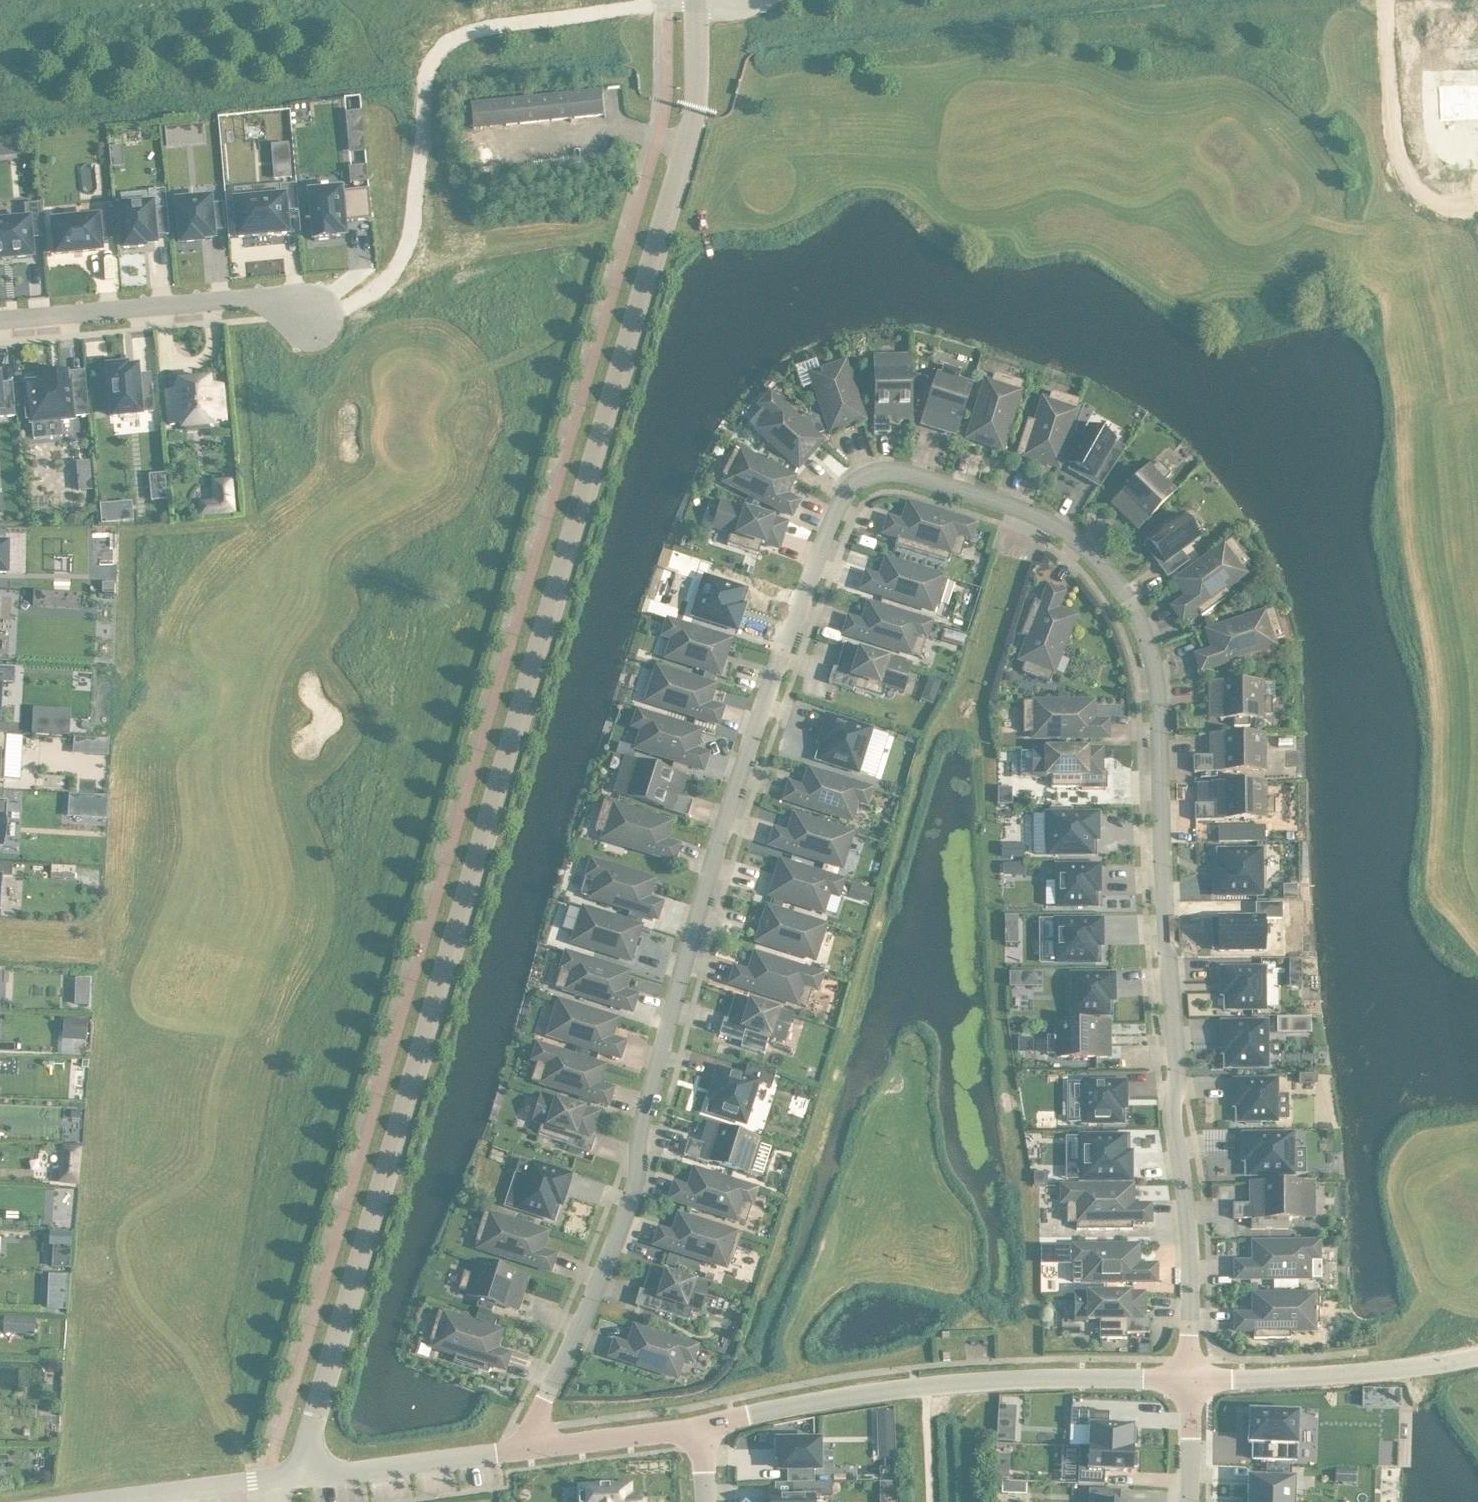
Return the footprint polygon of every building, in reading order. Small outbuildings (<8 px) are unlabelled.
[(1438,85),(1440,120),(1477,118),(1477,83),(1438,85)] [(504,101),(506,126),(603,116),(601,91),(504,101)] [(362,141),(360,129),(345,130),(346,142),(362,141)] [(283,198),(236,202),(239,237),(287,233),(285,211),(298,210),(296,185),(282,186),(283,198)] [(346,235),(344,221),(371,219),(368,190),(341,192),(341,190),(310,193),(315,241),(334,239),(334,236),(346,235)] [(122,208),(121,208),(124,248),(144,246),(144,244),(155,243),(154,235),(169,234),(167,209),(152,210),(152,205),(150,205),(149,191),(121,194),(122,208)] [(182,242),(202,241),(202,238),(213,237),(213,230),(225,229),(223,204),(210,205),(210,200),(179,203),(182,242)] [(32,256),(30,238),(43,237),(40,204),(26,205),(27,221),(0,224),(0,259),(32,256)] [(96,219),(54,223),(57,254),(71,253),(101,250),(100,240),(113,238),(110,213),(96,215),(96,219)] [(876,408),(874,408),(875,434),(891,433),(890,409),(896,409),(896,419),(912,418),(912,357),(875,357),(876,408)] [(824,395),(819,397),(831,432),(846,426),(845,424),(850,422),(851,424),(865,420),(845,362),(816,372),(824,395)] [(958,380),(961,372),(944,366),(942,375),(938,374),(925,414),(944,421),(941,430),(956,435),(972,385),(958,380)] [(141,414),(140,401),(152,399),(150,374),(137,375),(137,368),(127,369),(126,367),(109,368),(114,416),(141,414)] [(29,399),(25,399),(27,419),(31,419),(31,423),(32,423),(62,420),(75,419),(75,416),(89,415),(85,379),(69,381),(68,373),(68,372),(64,372),(49,374),(46,374),(46,380),(27,382),(29,399)] [(989,445),(1002,449),(1024,382),(995,373),(985,405),(979,403),(968,438),(983,443),(984,441),(989,442),(989,445)] [(916,374),(912,386),(923,389),(927,377),(916,374)] [(209,388),(208,381),(192,383),(192,386),(181,387),(181,392),(168,393),(171,425),(184,423),(184,427),(187,427),(187,432),(210,430),(210,425),(212,425),(212,422),(225,421),(222,387),(209,388)] [(1,417),(15,416),(12,383),(0,384),(0,411),(1,417)] [(1042,424),(1029,419),(1017,454),(1040,461),(1041,459),(1046,461),(1046,463),(1059,467),(1081,401),(1052,392),(1042,424)] [(750,424),(799,468),(810,456),(799,446),(803,442),(806,445),(816,434),(771,394),(760,406),(764,409),(750,424)] [(1081,414),(1075,433),(1080,436),(1090,419),(1081,414)] [(1116,444),(1116,442),(1091,428),(1070,465),(1094,478),(1092,483),(1100,488),(1125,449),(1116,444)] [(749,488),(746,493),(792,516),(799,501),(784,494),(786,489),(789,490),(795,477),(781,470),(767,463),(737,448),(723,475),(749,488)] [(770,456),(767,463),(781,470),(785,463),(770,456)] [(1164,481),(1171,474),(1159,462),(1152,469),(1150,466),(1140,476),(1136,472),(1126,481),(1131,486),(1120,497),(1146,522),(1175,491),(1164,481)] [(92,478),(78,479),(79,491),(93,490),(92,478)] [(209,501),(200,502),(201,516),(235,513),(233,479),(212,481),(213,497),(209,501)] [(748,499),(744,508),(756,513),(760,504),(748,499)] [(713,527),(731,533),(728,544),(759,554),(763,543),(770,545),(778,520),(721,503),(713,527)] [(117,506),(101,507),(102,523),(118,522),(117,506)] [(914,520),(919,521),(917,526),(889,518),(885,533),(898,537),(896,545),(949,562),(951,555),(960,557),(966,539),(971,540),(976,524),(918,506),(914,520)] [(1169,576),(1179,568),(1189,561),(1182,551),(1200,537),(1183,514),(1149,538),(1165,561),(1160,564),(1169,576)] [(1231,594),(1223,583),(1250,563),(1232,539),(1176,581),(1185,592),(1186,591),(1190,595),(1173,607),(1183,620),(1197,610),(1202,616),(1231,594)] [(912,598),(940,607),(949,578),(887,559),(882,572),(885,573),(883,578),(867,573),(862,589),(911,604),(912,598)] [(745,565),(743,571),(752,575),(755,568),(745,565)] [(706,577),(694,615),(737,629),(744,605),(739,603),(743,589),(706,577)] [(103,583),(103,593),(115,593),(115,583),(103,583)] [(1057,612),(1064,593),(1049,587),(1043,603),(1035,600),(1022,634),(1035,640),(1022,671),(1050,682),(1076,617),(1063,611),(1062,614),(1057,612)] [(34,591),(33,606),(42,607),(43,591),(34,591)] [(845,633),(921,657),(932,623),(878,606),(874,620),(879,622),(877,627),(849,618),(845,633)] [(1208,631),(1212,645),(1214,644),(1216,649),(1197,655),(1202,671),(1254,654),(1252,648),(1284,637),(1274,609),(1208,631)] [(717,651),(722,637),(668,620),(663,635),(673,638),(667,657),(706,670),(718,673),(720,674),(725,659),(711,654),(712,649),(717,651)] [(956,632),(952,644),(963,647),(966,636),(956,632)] [(848,672),(834,667),(829,683),(853,690),(854,689),(883,698),(886,687),(904,692),(912,668),(856,649),(848,672)] [(648,696),(671,703),(670,709),(718,724),(723,709),(707,703),(708,698),(711,699),(715,685),(714,685),(703,681),(658,667),(648,696)] [(0,682),(14,683),(15,668),(0,668),(0,683),(0,682)] [(706,670),(703,681),(714,685),(718,673),(706,670)] [(930,677),(927,683),(930,690),(937,693),(941,682),(930,677)] [(1263,697),(1263,682),(1220,683),(1220,719),(1234,718),(1234,726),(1250,726),(1250,718),(1263,718),(1263,715),(1273,715),(1272,697),(1263,697)] [(1109,738),(1109,721),(1092,721),(1092,716),(1094,716),(1094,702),(1024,702),(1024,732),(1058,732),(1058,738),(1109,738)] [(638,711),(633,727),(643,730),(637,748),(673,760),(669,772),(686,777),(689,765),(703,770),(708,754),(696,750),(681,746),(682,740),(687,742),(691,728),(638,711)] [(828,716),(820,743),(825,744),(821,760),(858,771),(876,777),(889,735),(871,730),(828,716)] [(33,721),(33,734),(51,735),(52,722),(33,721)] [(4,781),(5,778),(20,779),(23,737),(7,736),(7,733),(0,733),(0,781),(4,781)] [(1221,735),(1222,756),(1194,756),(1194,773),(1223,772),(1223,771),(1264,770),(1264,734),(1221,735)] [(87,738),(86,754),(109,755),(110,739),(87,738)] [(1082,787),(1082,789),(1107,789),(1107,773),(1092,773),(1092,750),(1033,750),(1033,776),(1052,776),(1052,788),(1082,787)] [(616,792),(664,808),(664,809),(688,817),(693,801),(670,794),(671,789),(681,792),(686,777),(669,772),(627,758),(616,792)] [(815,786),(819,788),(818,793),(790,784),(785,799),(852,821),(858,802),(867,805),(872,789),(819,772),(815,786)] [(1195,804),(1195,821),(1225,820),(1225,819),(1266,818),(1266,815),(1275,815),(1275,797),(1265,797),(1265,782),(1213,783),(1213,799),(1223,799),(1223,804),(1195,804)] [(70,794),(69,817),(83,817),(84,795),(70,794)] [(628,840),(626,846),(674,861),(679,846),(663,841),(665,836),(667,837),(672,823),(605,802),(596,830),(628,840)] [(1098,814),(1048,814),(1049,854),(1092,854),(1092,839),(1098,839),(1098,814)] [(791,829),(793,830),(791,835),(775,830),(770,845),(819,860),(821,855),(844,862),(853,833),(795,815),(791,829)] [(1025,845),(1007,845),(1008,857),(1026,857),(1025,845)] [(1222,868),(1216,868),(1216,895),(1255,895),(1261,894),(1261,851),(1222,851),(1222,868)] [(587,876),(596,879),(590,898),(630,910),(644,914),(657,919),(662,903),(634,895),(636,889),(641,891),(645,877),(592,861),(587,876)] [(0,863),(0,909),(2,909),(4,877),(12,877),(13,864),(0,863)] [(786,878),(791,879),(789,884),(775,880),(770,895),(823,912),(829,893),(839,896),(844,881),(790,864),(786,878)] [(1026,864),(1015,864),(1015,876),(1026,876),(1026,864)] [(1058,881),(1046,881),(1046,905),(1058,905),(1058,906),(1093,906),(1093,891),(1099,891),(1099,866),(1058,866),(1058,881)] [(52,867),(52,878),(76,879),(76,867),(52,867)] [(852,885),(849,896),(860,899),(863,889),(852,885)] [(1297,885),(1284,885),(1284,899),(1297,899),(1297,885)] [(1257,917),(1219,918),(1219,951),(1265,950),(1265,919),(1282,919),(1282,904),(1257,905),(1257,917)] [(764,921),(766,922),(765,927),(762,926),(757,941),(792,953),(794,947),(817,954),(826,925),(768,907),(764,921)] [(575,937),(598,944),(596,949),(631,961),(636,945),(633,944),(635,939),(637,940),(642,926),(640,926),(627,922),(584,908),(575,937)] [(630,910),(627,922),(640,926),(644,914),(630,910)] [(1018,916),(1006,916),(1006,942),(1018,942),(1018,916)] [(1102,920),(1057,920),(1057,962),(1096,962),(1096,945),(1102,945),(1102,920)] [(556,987),(632,1011),(637,996),(609,987),(611,982),(616,983),(620,970),(567,953),(556,987)] [(760,970),(765,972),(763,977),(736,968),(731,984),(807,1008),(813,989),(817,990),(822,975),(764,956),(760,970)] [(1302,961),(1290,961),(1290,971),(1302,970),(1302,961)] [(820,964),(818,972),(828,976),(831,967),(820,964)] [(1264,969),(1223,969),(1223,994),(1229,994),(1229,1009),(1265,1009),(1264,969)] [(1040,986),(1040,972),(1010,972),(1010,987),(1040,986)] [(1114,975),(1073,975),(1073,1015),(1108,1015),(1108,1000),(1114,1000),(1114,975)] [(550,1030),(573,1037),(572,1043),(599,1051),(620,1058),(625,1043),(609,1038),(610,1032),(613,1033),(617,1019),(560,1001),(550,1030)] [(725,1019),(720,1034),(744,1042),(742,1048),(764,1054),(770,1036),(786,1041),(794,1016),(746,1001),(739,1023),(725,1019)] [(1278,1032),(1290,1032),(1290,1018),(1278,1018),(1278,1032)] [(67,1019),(65,1039),(87,1040),(88,1020),(67,1019)] [(1100,1058),(1100,1022),(1057,1022),(1057,1037),(1048,1037),(1048,1054),(1057,1054),(1057,1058),(1100,1058)] [(1269,1022),(1225,1023),(1226,1053),(1232,1053),(1232,1067),(1269,1066),(1269,1022)] [(572,1043),(568,1054),(596,1063),(599,1051),(572,1043)] [(533,1060),(538,1062),(532,1081),(608,1105),(613,1089),(585,1080),(587,1075),(592,1077),(596,1063),(568,1054),(538,1045),(533,1060)] [(716,1101),(712,1113),(745,1123),(758,1083),(772,1087),(776,1074),(748,1065),(745,1077),(719,1069),(710,1099),(716,1101)] [(1317,1075),(1301,1075),(1301,1083),(1317,1083),(1317,1075)] [(1275,1076),(1234,1077),(1234,1102),(1240,1102),(1241,1117),(1245,1117),(1245,1121),(1261,1121),(1261,1117),(1276,1116),(1275,1076)] [(1067,1082),(1067,1122),(1120,1122),(1120,1107),(1125,1107),(1126,1107),(1126,1082),(1067,1082)] [(533,1121),(542,1123),(538,1135),(567,1144),(567,1145),(591,1153),(596,1138),(581,1133),(588,1111),(541,1096),(533,1121)] [(689,1140),(684,1155),(709,1163),(709,1161),(748,1174),(749,1170),(763,1174),(772,1148),(758,1143),(759,1139),(719,1126),(712,1147),(689,1140)] [(1293,1134),(1244,1135),(1244,1160),(1250,1160),(1250,1175),(1293,1174),(1293,1134)] [(1124,1136),(1080,1136),(1081,1180),(1130,1180),(1130,1153),(1124,1153),(1124,1136)] [(62,1146),(61,1158),(81,1159),(82,1147),(62,1146)] [(520,1159),(516,1173),(527,1177),(517,1208),(550,1219),(556,1202),(561,1204),(571,1175),(520,1159)] [(675,1184),(670,1199),(747,1223),(757,1189),(704,1172),(700,1186),(705,1187),(703,1193),(675,1184)] [(1034,1172),(1034,1185),(1048,1185),(1048,1172),(1034,1172)] [(1314,1183),(1314,1182),(1252,1183),(1252,1199),(1262,1199),(1262,1204),(1234,1204),(1234,1219),(1252,1219),(1252,1228),(1289,1228),(1289,1218),(1304,1218),(1304,1183),(1312,1183),(1314,1183)] [(1063,1202),(1068,1202),(1068,1222),(1077,1222),(1077,1230),(1133,1230),(1133,1222),(1151,1221),(1151,1205),(1119,1206),(1119,1200),(1123,1200),(1123,1186),(1063,1186),(1063,1202)] [(504,1249),(502,1255),(550,1271),(555,1255),(539,1251),(541,1245),(543,1246),(548,1233),(485,1213),(476,1241),(504,1249)] [(655,1245),(703,1260),(705,1254),(733,1263),(742,1235),(680,1215),(675,1228),(678,1229),(676,1234),(660,1229),(655,1245)] [(51,1232),(50,1246),(53,1246),(53,1267),(70,1267),(71,1233),(51,1232)] [(1269,1262),(1236,1263),(1236,1279),(1310,1278),(1322,1278),(1322,1258),(1319,1258),(1319,1242),(1263,1243),(1263,1257),(1268,1257),(1269,1262)] [(1073,1246),(1074,1282),(1157,1281),(1157,1265),(1125,1265),(1125,1260),(1129,1260),(1129,1246),(1073,1246)] [(669,1254),(666,1264),(676,1267),(679,1257),(669,1254)] [(474,1275),(465,1272),(459,1289),(469,1292),(467,1295),(479,1299),(496,1304),(508,1308),(519,1274),(479,1261),(474,1275)] [(635,1305),(660,1313),(660,1311),(689,1320),(693,1309),(701,1311),(709,1287),(662,1272),(655,1294),(640,1290),(635,1305)] [(1075,1320),(1100,1320),(1101,1339),(1127,1339),(1127,1333),(1150,1333),(1150,1317),(1135,1317),(1135,1294),(1075,1294),(1075,1320)] [(1257,1314),(1236,1315),(1236,1331),(1254,1331),(1254,1339),(1291,1338),(1291,1324),(1320,1324),(1319,1294),(1254,1295),(1254,1309),(1257,1309),(1257,1314)] [(49,1296),(48,1309),(66,1310),(67,1296),(49,1296)] [(479,1299),(476,1308),(493,1313),(496,1304),(479,1299)] [(431,1340),(458,1349),(454,1362),(489,1373),(491,1366),(505,1370),(510,1354),(493,1349),(495,1344),(498,1345),(502,1331),(494,1329),(475,1323),(439,1312),(431,1340)] [(478,1315),(475,1323),(494,1329),(497,1321),(478,1315)] [(24,1317),(24,1335),(35,1335),(35,1318),(24,1317)] [(640,1343),(645,1345),(643,1350),(615,1341),(610,1357),(677,1378),(683,1359),(692,1362),(697,1346),(644,1329),(640,1343)] [(1149,1346),(1139,1346),(1139,1354),(1149,1354),(1149,1346)] [(1364,1389),(1363,1408),(1376,1408),(1377,1390),(1364,1389)] [(1071,1411),(1071,1426),(1090,1427),(1089,1447),(1080,1446),(1080,1447),(1133,1450),(1133,1448),(1132,1448),(1133,1445),(1137,1445),(1137,1432),(1133,1432),(1133,1427),(1109,1426),(1109,1412),(1071,1411)] [(893,1412),(878,1412),(879,1457),(895,1456),(893,1412)] [(1250,1430),(1249,1443),(1254,1443),(1253,1459),(1297,1460),(1299,1413),(1251,1412),(1250,1430)] [(998,1429),(997,1441),(1015,1442),(1015,1430),(998,1429)] [(819,1442),(779,1442),(779,1459),(781,1459),(781,1469),(788,1469),(788,1482),(814,1482),(814,1469),(819,1469),(819,1442)] [(1080,1447),(1078,1484),(1105,1485),(1105,1471),(1132,1472),(1132,1467),(1136,1467),(1137,1454),(1133,1454),(1133,1450),(1080,1447)] [(1248,1501),(1292,1501),(1293,1480),(1291,1480),(1292,1466),(1267,1465),(1266,1479),(1250,1478),(1250,1495),(1248,1495),(1248,1496),(1248,1501)] [(995,1466),(995,1478),(1009,1479),(1010,1467),(995,1466)] [(880,1482),(880,1501),(897,1501),(897,1482),(880,1482)] [(832,1483),(818,1483),(818,1497),(832,1497),(832,1483)] [(1003,1483),(1002,1493),(1014,1494),(1015,1483),(1003,1483)] [(580,1487),(581,1501),(640,1501),(640,1496),(630,1496),(630,1486),(613,1486),(613,1484),(596,1484),(596,1487),(580,1487)] [(1089,1501),(1121,1501),(1121,1491),(1090,1489),(1089,1501)]
